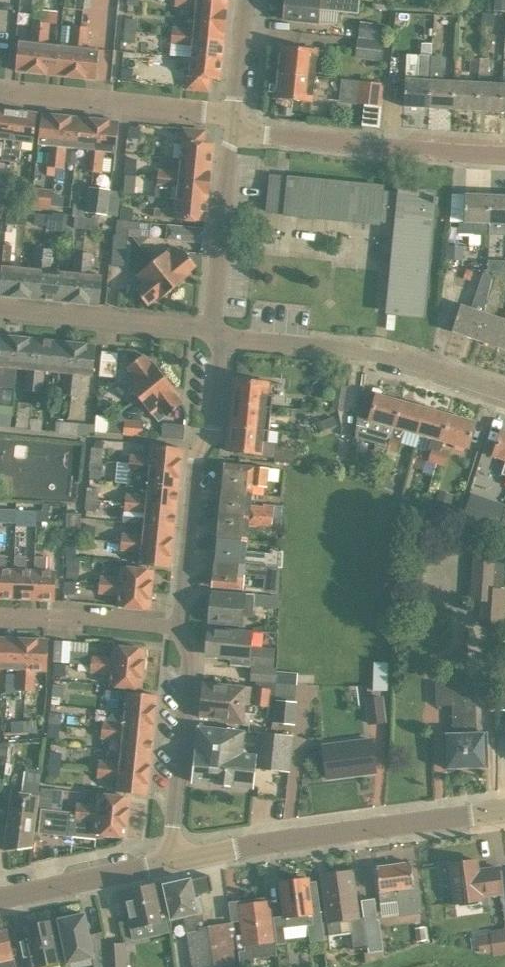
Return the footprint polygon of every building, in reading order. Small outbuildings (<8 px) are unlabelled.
[(43,10),(44,0),(32,0),(31,9),(43,10)] [(193,18),(226,22),(228,2),(203,0),(175,0),(174,6),(194,8),(193,18)] [(284,19),(318,22),(320,9),(358,13),(359,0),(285,0),(284,19)] [(372,9),(387,11),(388,0),(386,0),(373,0),(372,9)] [(125,18),(124,31),(136,32),(137,20),(125,18)] [(173,26),(172,36),(224,40),(226,22),(193,18),(192,28),(173,26)] [(15,71),(36,73),(41,21),(32,21),(30,42),(19,41),(15,71)] [(36,73),(56,75),(59,45),(48,44),(50,22),(41,21),(36,73)] [(359,21),(357,37),(384,40),(386,24),(359,21)] [(56,75),(75,77),(81,26),(71,25),(69,46),(59,45),(56,75)] [(81,26),(75,77),(96,80),(99,50),(87,48),(89,27),(81,26)] [(136,32),(124,31),(123,40),(135,41),(136,32)] [(190,46),(189,56),(222,60),(224,40),(172,36),(171,44),(190,46)] [(357,39),(355,58),(381,61),(384,42),(357,39)] [(404,107),(428,108),(431,55),(432,43),(421,42),(420,55),(418,54),(417,80),(405,79),(404,107)] [(280,46),(278,72),(313,75),(315,50),(280,46)] [(428,108),(453,109),(454,82),(439,81),(440,55),(431,55),(428,108)] [(222,60),(189,56),(186,89),(209,91),(210,79),(220,80),(222,60)] [(469,73),(479,73),(480,58),(470,58),(469,73)] [(480,58),(479,73),(488,73),(488,58),(480,58)] [(120,79),(132,80),(132,68),(120,68),(120,79)] [(313,75),(278,72),(275,99),(310,102),(313,75)] [(356,104),(364,105),(361,126),(377,127),(379,107),(381,107),(384,84),(358,81),(356,104)] [(453,109),(477,111),(478,83),(454,82),(453,109)] [(477,111),(501,112),(503,84),(478,83),(477,111)] [(4,140),(1,160),(11,161),(17,111),(0,109),(0,139),(4,140)] [(17,111),(11,161),(19,162),(21,142),(33,143),(37,114),(17,111)] [(48,167),(56,167),(61,116),(42,114),(38,145),(50,146),(48,167)] [(66,148),(77,149),(80,118),(61,116),(56,167),(64,168),(66,148)] [(86,171),(94,171),(99,120),(80,118),(77,149),(88,150),(86,171)] [(99,120),(94,171),(102,172),(104,152),(115,153),(119,122),(99,120)] [(127,138),(139,139),(140,126),(128,126),(127,138)] [(183,129),(180,161),(212,164),(214,144),(204,143),(205,131),(183,129)] [(158,169),(157,178),(210,184),(212,164),(180,161),(179,171),(158,169)] [(126,163),(125,175),(135,176),(136,164),(126,163)] [(125,175),(124,193),(135,194),(136,176),(135,176),(125,175)] [(176,199),(208,202),(210,184),(157,178),(155,197),(176,199)] [(389,313),(422,316),(434,192),(401,189),(401,194),(382,192),(382,187),(289,178),(288,189),(270,187),(268,211),(379,222),(379,220),(398,222),(389,313)] [(89,186),(86,213),(117,216),(120,191),(110,190),(110,189),(89,186)] [(53,195),(51,195),(52,191),(33,189),(31,206),(50,208),(50,206),(50,205),(52,205),(53,195)] [(7,190),(6,200),(23,202),(24,192),(7,190)] [(464,222),(489,223),(490,195),(465,194),(464,222)] [(53,195),(52,205),(63,207),(64,197),(53,195)] [(504,223),(504,196),(490,195),(489,223),(504,223)] [(208,202),(176,199),(175,210),(155,208),(154,217),(206,222),(208,202)] [(74,205),(73,215),(84,216),(85,206),(74,205)] [(120,207),(119,220),(131,221),(133,208),(120,207)] [(19,212),(7,211),(6,221),(18,222),(19,212)] [(48,212),(47,215),(47,225),(46,225),(46,229),(65,231),(67,214),(48,212)] [(46,225),(47,225),(47,215),(31,214),(30,224),(46,225)] [(73,228),(86,229),(87,220),(85,220),(85,218),(74,216),(73,228)] [(87,220),(86,229),(97,230),(98,219),(85,218),(85,220),(87,220)] [(116,231),(127,233),(129,223),(117,221),(116,231)] [(129,223),(127,233),(139,234),(140,224),(129,223)] [(165,240),(200,243),(201,228),(167,225),(165,240)] [(478,247),(488,247),(488,232),(479,231),(478,247)] [(113,240),(112,265),(124,265),(126,241),(113,240)] [(19,298),(22,268),(10,266),(12,246),(4,245),(0,285),(0,296),(19,298)] [(19,298),(39,300),(44,248),(35,247),(33,269),(22,268),(19,298)] [(39,300),(59,302),(62,272),(50,270),(52,249),(44,248),(39,300)] [(168,249),(152,262),(174,289),(192,274),(190,271),(196,266),(184,251),(175,258),(168,249)] [(59,302),(79,304),(84,251),(74,250),(72,273),(62,272),(59,302)] [(84,251),(79,304),(99,306),(102,276),(90,274),(92,252),(84,251)] [(174,289),(152,262),(137,275),(144,283),(135,290),(148,306),(154,301),(156,303),(174,289)] [(451,331),(475,339),(484,313),(483,313),(486,303),(487,303),(492,289),(491,289),(496,277),(483,272),(471,309),(460,305),(451,331)] [(501,292),(492,289),(487,303),(495,306),(501,292)] [(498,347),(504,326),(504,320),(484,313),(475,339),(498,347)] [(16,369),(19,338),(0,336),(0,388),(2,388),(4,368),(16,369)] [(24,390),(33,391),(38,340),(19,338),(16,369),(26,370),(24,390)] [(43,372),(54,373),(57,341),(38,340),(33,391),(41,392),(43,372)] [(62,394),(71,395),(76,343),(57,341),(54,373),(64,374),(62,394)] [(76,343),(71,395),(80,396),(82,375),(93,377),(96,345),(76,343)] [(118,352),(102,350),(99,376),(101,376),(100,388),(112,389),(113,377),(115,378),(118,352)] [(126,383),(138,399),(165,377),(152,360),(148,363),(142,356),(128,367),(135,376),(126,383)] [(165,377),(138,399),(158,423),(182,404),(176,396),(179,394),(165,377)] [(232,389),(231,403),(267,407),(270,382),(235,379),(234,389),(232,389)] [(348,387),(333,385),(330,411),(344,413),(348,387)] [(384,457),(386,457),(401,401),(376,394),(369,420),(383,424),(381,432),(383,433),(379,447),(386,449),(384,457)] [(404,430),(418,434),(426,408),(401,401),(386,457),(394,459),(399,440),(401,441),(404,430)] [(232,417),(231,427),(265,430),(267,407),(231,403),(229,416),(232,417)] [(9,424),(10,407),(0,406),(0,423),(9,424)] [(426,408),(418,434),(431,438),(429,448),(431,448),(428,461),(435,463),(437,463),(441,448),(443,441),(450,415),(426,408)] [(95,424),(94,432),(95,432),(108,433),(108,431),(108,430),(109,420),(105,415),(96,414),(95,424)] [(475,422),(450,415),(443,441),(468,448),(475,422)] [(17,429),(29,430),(30,418),(18,417),(17,429)] [(30,418),(29,430),(41,431),(42,419),(30,418)] [(55,432),(67,433),(68,421),(56,420),(55,432)] [(68,421),(67,433),(78,434),(79,422),(68,421)] [(265,430),(231,427),(230,428),(229,428),(227,440),(229,441),(228,451),(275,456),(274,461),(294,463),(296,450),(276,448),(277,442),(264,441),(265,430)] [(501,430),(492,456),(504,460),(504,431),(501,430)] [(38,443),(14,445),(17,484),(35,483),(33,465),(40,465),(38,443)] [(129,453),(128,463),(180,469),(182,448),(151,445),(150,455),(129,453)] [(91,447),(90,460),(102,461),(103,448),(91,447)] [(441,448),(437,463),(445,465),(449,450),(441,448)] [(102,461),(90,460),(89,471),(100,472),(102,461)] [(149,474),(147,486),(178,489),(180,469),(128,463),(127,472),(149,474)] [(225,464),(223,486),(252,488),(252,486),(268,487),(268,481),(278,482),(279,470),(225,464)] [(381,477),(377,489),(390,493),(394,482),(381,477)] [(87,486),(86,499),(102,501),(103,500),(98,500),(99,487),(87,486)] [(124,492),(123,503),(176,508),(178,489),(147,486),(146,494),(124,492)] [(223,486),(220,513),(281,519),(281,518),(283,519),(284,506),(263,505),(263,506),(250,505),(252,488),(223,486)] [(434,504),(449,509),(454,494),(439,489),(434,504)] [(102,501),(86,499),(85,511),(86,511),(85,519),(95,519),(95,512),(96,512),(97,507),(102,507),(102,501)] [(123,503),(121,522),(143,525),(174,528),(176,508),(123,503)] [(8,508),(0,508),(0,519),(8,520),(8,508)] [(36,510),(16,510),(16,526),(36,527),(36,510)] [(36,521),(49,521),(49,510),(36,510),(36,521)] [(66,535),(80,536),(81,514),(67,513),(66,535)] [(220,513),(218,537),(247,540),(248,526),(258,527),(258,530),(271,531),(272,526),(280,527),(281,519),(220,513)] [(121,532),(120,542),(172,548),(174,528),(143,525),(121,522),(121,523),(143,525),(142,534),(121,532)] [(83,525),(82,538),(94,539),(95,526),(83,525)] [(218,537),(215,563),(275,568),(275,567),(282,567),(283,551),(272,550),(272,553),(246,550),(247,540),(218,537)] [(172,548),(120,542),(119,551),(141,553),(139,565),(170,568),(172,548)] [(470,599),(480,600),(479,623),(501,624),(504,559),(504,552),(473,550),(470,599)] [(13,599),(14,569),(6,568),(6,555),(0,554),(0,599),(13,599)] [(13,599),(34,600),(35,569),(34,569),(26,569),(26,556),(14,556),(14,569),(13,599)] [(35,569),(34,600),(55,600),(56,570),(46,570),(46,557),(35,556),(34,569),(35,569)] [(275,568),(215,563),(212,586),(242,589),(243,575),(256,576),(256,578),(259,579),(259,582),(274,583),(275,568)] [(65,575),(64,575),(63,580),(65,580),(65,578),(75,579),(76,568),(66,567),(65,575)] [(99,575),(99,584),(120,587),(151,590),(153,572),(122,568),(121,577),(99,575)] [(65,583),(65,594),(74,595),(74,583),(65,583)] [(120,587),(99,584),(98,593),(119,596),(118,606),(149,609),(151,590),(120,587)] [(211,591),(208,623),(241,626),(242,614),(252,615),(253,604),(254,595),(244,594),(211,591)] [(258,605),(258,606),(278,607),(279,597),(259,595),(258,605)] [(249,665),(273,667),(275,648),(251,646),(252,631),(208,627),(206,654),(231,656),(230,665),(249,666),(249,665)] [(7,670),(8,638),(0,638),(0,669),(7,670)] [(27,639),(8,638),(7,670),(17,670),(16,690),(25,691),(27,639)] [(48,640),(27,639),(25,691),(34,691),(35,671),(47,671),(48,640)] [(54,640),(53,662),(71,663),(71,651),(72,642),(54,640)] [(92,655),(91,664),(144,669),(145,650),(113,647),(113,654),(112,657),(92,655)] [(378,660),(378,688),(394,689),(394,660),(378,660)] [(53,663),(53,676),(65,676),(65,664),(53,663)] [(144,669),(91,664),(90,672),(111,674),(110,685),(142,688),(144,669)] [(251,666),(249,680),(255,681),(254,688),(252,706),(256,706),(267,707),(273,708),(276,673),(276,668),(251,666)] [(273,708),(272,719),(273,719),(273,723),(295,725),(297,701),(295,701),(296,684),(287,683),(287,674),(276,673),(273,708)] [(475,682),(463,683),(466,767),(487,767),(486,733),(477,734),(475,682)] [(203,683),(201,700),(244,705),(246,687),(203,683)] [(466,767),(463,683),(435,683),(436,705),(452,705),(453,734),(443,735),(444,768),(466,767)] [(52,696),(51,705),(59,706),(60,697),(63,697),(65,685),(52,684),(51,696),(52,696)] [(126,700),(125,712),(155,715),(157,695),(105,690),(105,698),(126,700)] [(365,698),(368,724),(386,722),(383,696),(365,698)] [(201,700),(199,718),(242,723),(243,721),(243,712),(251,713),(255,713),(256,706),(244,705),(201,700)] [(49,712),(48,725),(60,726),(61,713),(49,712)] [(102,721),(101,730),(153,735),(155,715),(125,712),(123,723),(102,721)] [(36,720),(24,721),(24,733),(42,731),(43,720),(36,721),(36,720)] [(24,733),(24,721),(3,723),(4,734),(24,733)] [(60,726),(48,725),(46,736),(58,737),(60,726)] [(198,726),(196,749),(242,754),(244,731),(198,726)] [(122,741),(120,752),(151,755),(153,735),(101,730),(100,738),(122,741)] [(293,735),(256,731),(254,752),(256,752),(255,769),(290,772),(293,735)] [(374,773),(370,740),(324,746),(328,779),(374,773)] [(11,765),(13,765),(15,742),(8,741),(4,774),(10,775),(11,765)] [(242,754),(196,749),(192,783),(252,788),(256,755),(242,754)] [(49,752),(48,763),(60,765),(61,753),(49,752)] [(98,760),(97,770),(149,776),(151,755),(120,752),(119,762),(98,760)] [(60,765),(48,763),(47,775),(59,777),(60,765)] [(149,776),(97,770),(96,777),(118,780),(116,792),(147,795),(149,776)] [(21,794),(12,793),(4,850),(32,847),(41,774),(24,772),(21,794)] [(38,806),(51,807),(53,789),(40,788),(38,806)] [(76,803),(75,812),(128,817),(130,798),(98,795),(97,805),(76,803)] [(38,832),(67,835),(69,812),(41,809),(38,832)] [(128,817),(75,812),(72,836),(95,838),(96,833),(126,836),(128,817)] [(498,867),(478,870),(476,860),(449,864),(454,903),(482,900),(481,896),(501,893),(498,867)] [(377,867),(380,895),(381,902),(396,900),(398,916),(422,913),(418,881),(413,882),(410,863),(377,867)] [(352,871),(320,875),(326,921),(329,936),(351,932),(353,949),(368,947),(364,921),(363,917),(358,917),(352,871)] [(171,919),(183,916),(191,966),(240,966),(233,922),(205,926),(202,912),(199,898),(194,899),(193,895),(212,891),(209,875),(189,880),(189,879),(179,881),(175,879),(169,881),(167,884),(164,885),(171,919)] [(316,960),(318,966),(328,966),(320,911),(311,912),(307,880),(281,883),(285,916),(298,915),(300,932),(312,931),(313,940),(317,940),(320,959),(316,960)] [(164,908),(159,883),(123,891),(131,928),(161,921),(158,909),(164,908)] [(239,906),(244,950),(238,951),(240,964),(254,962),(254,957),(275,955),(268,902),(239,906)] [(105,942),(103,943),(102,932),(89,935),(84,914),(58,919),(67,962),(92,957),(94,966),(108,966),(105,942)] [(363,953),(365,963),(367,962),(383,956),(379,920),(377,920),(364,921),(368,947),(368,952),(363,953)] [(40,965),(59,961),(50,921),(26,926),(33,956),(22,959),(23,966),(40,966),(40,965)] [(489,931),(493,956),(504,954),(504,928),(489,931)] [(6,930),(0,932),(0,966),(14,966),(6,930)] [(105,942),(108,966),(127,966),(126,941),(105,942)]
